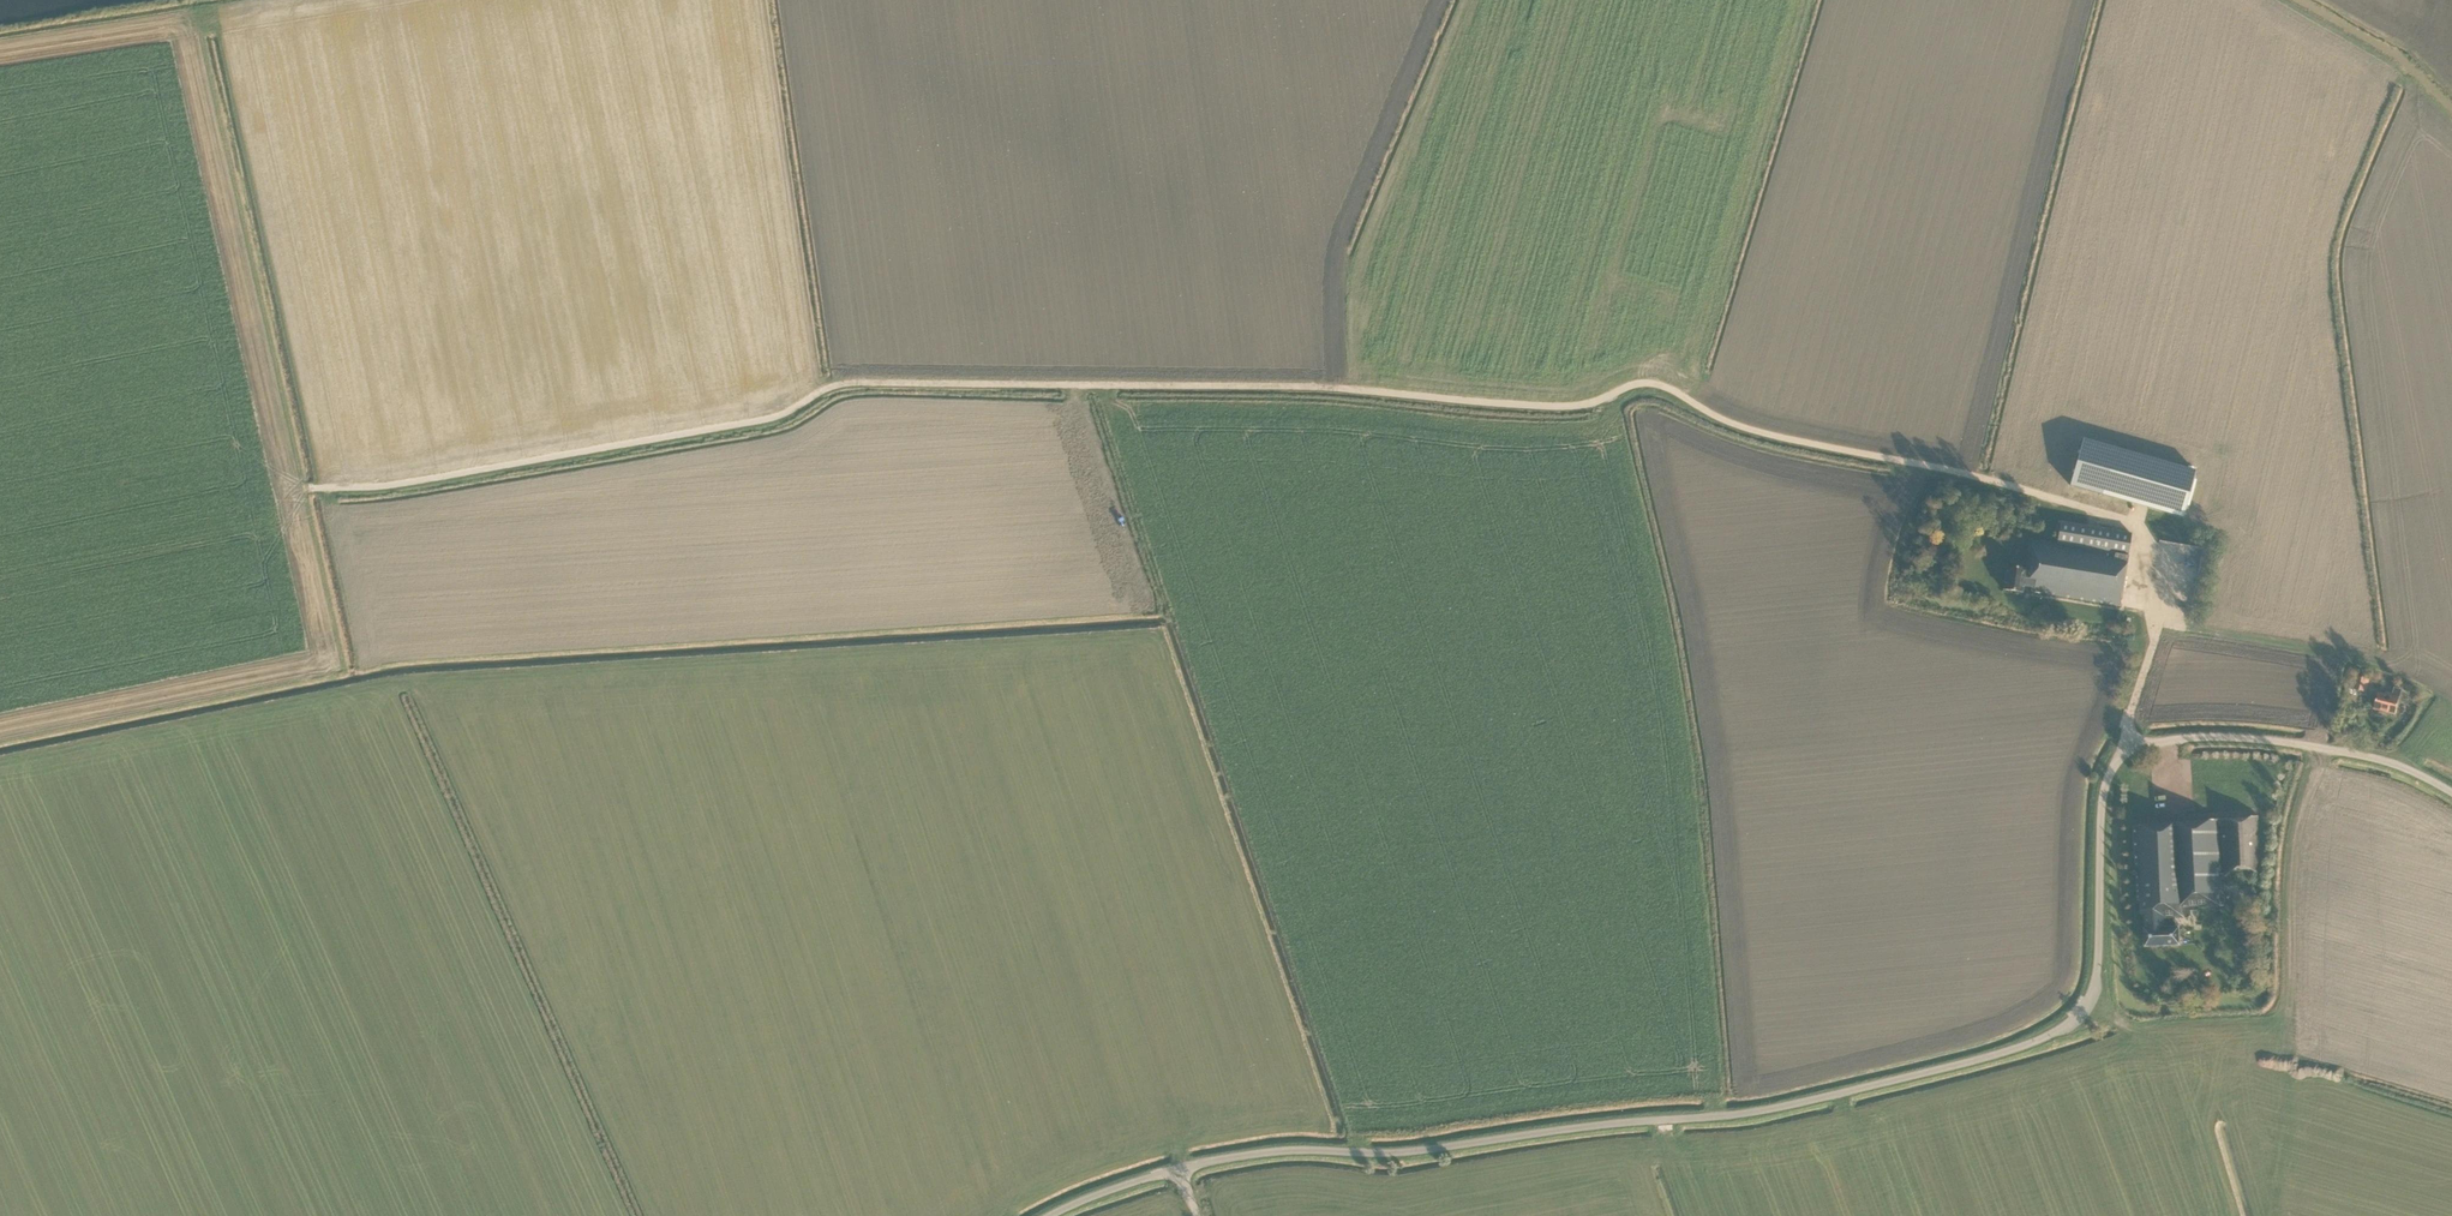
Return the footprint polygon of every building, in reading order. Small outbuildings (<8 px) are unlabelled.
[(2101,495),(2182,518),(2196,470),(2115,448),(2101,495)] [(2057,544),(2128,555),(2132,534),(2061,523),(2057,544)] [(2128,555),(2057,544),(2030,539),(2025,569),(2007,566),(2003,590),(2021,593),(2022,586),(2031,587),(2031,591),(2120,606),(2128,555)] [(2370,679),(2355,675),(2352,688),(2367,692),(2370,679)] [(2401,694),(2386,691),(2386,693),(2378,692),(2374,709),(2396,713),(2401,694)] [(2262,875),(2259,817),(2135,826),(2138,901),(2141,901),(2141,911),(2145,911),(2146,929),(2145,930),(2146,947),(2180,944),(2179,927),(2176,927),(2175,918),(2190,917),(2190,907),(2223,905),(2222,877),(2262,875)]
